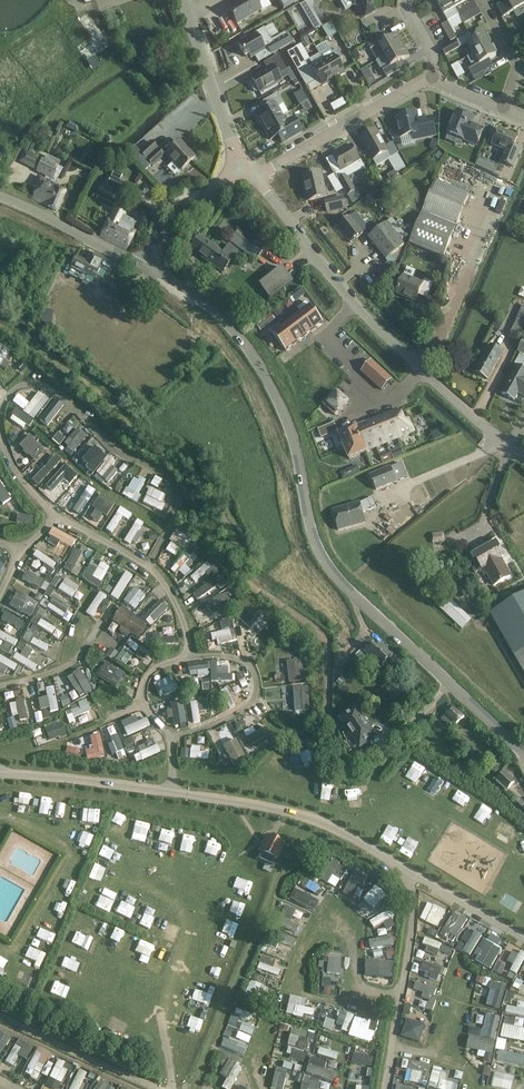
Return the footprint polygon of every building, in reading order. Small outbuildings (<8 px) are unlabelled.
[(227,7),(237,24),(261,10),(257,5),(265,0),(239,0),(227,7)] [(283,9),(299,0),(278,0),(283,9)] [(324,25),(310,0),(307,0),(291,9),(295,16),(304,11),(315,30),(324,25)] [(345,10),(354,5),(357,4),(365,17),(375,11),(369,0),(339,0),(345,10)] [(448,21),(459,15),(451,0),(436,0),(444,15),(448,21)] [(459,15),(461,18),(478,9),(473,0),(451,0),(459,15)] [(503,17),(513,11),(523,5),(523,4),(522,0),(506,0),(497,5),(503,17)] [(457,38),(448,22),(442,25),(451,41),(457,38)] [(249,55),(251,59),(266,50),(268,49),(271,55),(293,42),(287,31),(284,33),(285,35),(272,43),(264,28),(256,33),(238,43),(245,57),(249,55)] [(312,41),(322,38),(319,30),(309,34),(312,41)] [(379,45),(385,56),(403,45),(397,34),(389,39),(385,32),(367,43),(371,50),(379,45)] [(488,34),(484,34),(484,33),(467,42),(474,54),(490,44),(492,41),(488,34)] [(461,47),(457,41),(442,49),(445,56),(461,47)] [(474,54),(477,59),(471,63),(473,68),(469,70),(473,78),(474,77),(475,80),(486,74),(481,64),(497,55),(496,54),(498,52),(494,45),(491,45),(490,44),(474,54)] [(410,56),(403,45),(385,56),(391,67),(383,72),(387,78),(406,67),(402,61),(410,56)] [(319,54),(334,80),(345,74),(335,57),(340,54),(337,49),(332,52),(330,47),(319,54)] [(316,75),(323,86),(334,80),(319,54),(304,63),(295,48),(287,52),(304,82),(316,75)] [(258,91),(259,92),(281,80),(278,75),(286,70),(278,55),(263,63),(267,70),(252,78),(252,80),(250,81),(250,85),(253,91),(256,92),(258,91)] [(460,61),(452,66),(459,77),(466,73),(460,61)] [(373,77),(366,81),(369,87),(376,83),(373,77)] [(304,112),(312,108),(303,89),(295,93),(304,112)] [(256,114),(263,127),(282,116),(288,112),(277,93),(259,104),(262,110),(256,114)] [(342,99),(330,106),(333,112),(345,105),(342,99)] [(465,141),(477,145),(483,130),(471,125),(474,118),(457,111),(448,133),(465,140),(465,141)] [(414,134),(415,139),(436,135),(432,117),(417,120),(416,114),(397,118),(401,137),(414,134)] [(278,135),(282,143),(302,132),(295,120),(287,124),(282,116),(263,127),(270,140),(278,135)] [(68,123),(65,129),(70,131),(73,125),(68,123)] [(388,159),(392,157),(376,129),(361,138),(377,166),(389,160),(388,159)] [(500,162),(514,167),(522,149),(514,145),(518,137),(499,129),(492,144),(505,149),(500,162)] [(195,158),(180,141),(165,154),(180,171),(195,158)] [(164,156),(151,142),(140,152),(151,165),(152,166),(164,156)] [(140,152),(134,145),(128,151),(145,171),(151,165),(140,152)] [(335,174),(338,179),(347,174),(350,178),(365,169),(352,146),(333,156),(341,170),(335,174)] [(389,160),(396,172),(406,167),(398,153),(392,157),(388,159),(389,160)] [(55,175),(60,177),(63,170),(57,167),(58,166),(43,158),(36,172),(53,180),(55,175)] [(106,186),(128,198),(134,187),(120,180),(123,175),(115,171),(106,186)] [(310,201),(327,197),(321,172),(304,176),(310,201)] [(348,195),(352,203),(359,199),(355,192),(357,191),(350,178),(347,174),(338,179),(347,196),(348,195)] [(48,206),(57,211),(66,192),(57,188),(58,186),(56,185),(39,176),(38,176),(37,177),(32,186),(36,188),(33,193),(33,194),(34,194),(34,195),(32,199),(33,200),(48,207),(48,206)] [(470,194),(436,180),(409,244),(444,257),(470,194)] [(344,196),(325,200),(327,214),(347,209),(344,196)] [(101,236),(126,249),(135,230),(118,221),(121,214),(114,210),(101,236)] [(363,233),(350,216),(338,226),(351,243),(363,233)] [(368,237),(386,260),(405,244),(401,240),(406,236),(400,228),(405,224),(400,219),(395,223),(392,218),(387,222),(368,237)] [(239,229),(229,242),(256,261),(265,249),(239,229)] [(190,249),(222,273),(237,252),(228,246),(222,254),(199,236),(190,249)] [(69,273),(83,280),(86,274),(95,279),(101,269),(108,272),(107,275),(110,276),(115,265),(103,259),(104,257),(96,253),(90,265),(76,258),(69,273)] [(281,266),(258,284),(270,300),(293,282),(281,266)] [(396,294),(416,302),(419,295),(427,298),(433,283),(424,279),(423,283),(404,275),(396,294)] [(289,299),(284,303),(288,309),(293,305),(289,299)] [(301,314),(314,330),(323,324),(307,302),(297,309),(301,314)] [(263,331),(286,312),(281,305),(257,324),(263,331)] [(521,335),(523,327),(523,305),(512,332),(521,335)] [(292,321),(305,338),(314,330),(301,314),(292,321)] [(296,345),(305,338),(292,321),(283,328),(296,345)] [(283,328),(279,323),(270,330),(273,335),(286,352),(296,345),(283,328)] [(515,400),(519,393),(523,396),(523,340),(518,352),(520,354),(514,365),(517,366),(502,393),(515,400)] [(11,348),(0,342),(0,366),(1,367),(11,348)] [(490,345),(475,372),(488,379),(503,352),(490,345)] [(17,368),(22,372),(26,367),(21,363),(17,368)] [(377,365),(374,368),(372,370),(377,375),(382,370),(377,365)] [(367,376),(372,381),(377,375),(372,370),(369,373),(367,376)] [(377,375),(372,381),(377,385),(379,382),(382,380),(384,377),(387,374),(382,370),(377,375)] [(34,419),(50,399),(39,391),(23,410),(34,419)] [(323,404),(336,415),(347,403),(335,391),(323,404)] [(57,398),(40,420),(48,426),(65,404),(57,398)] [(19,408),(10,417),(24,430),(32,421),(19,408)] [(389,414),(398,439),(415,432),(409,419),(402,423),(397,410),(389,414)] [(377,418),(388,443),(398,439),(389,414),(377,418)] [(377,418),(366,423),(377,448),(388,443),(377,418)] [(76,429),(67,440),(76,448),(88,435),(73,421),(71,424),(76,429)] [(319,427),(323,439),(339,433),(335,421),(319,427)] [(377,448),(366,423),(355,427),(361,440),(366,452),(377,448)] [(361,440),(355,427),(339,434),(340,436),(337,437),(340,445),(343,444),(344,447),(361,440)] [(24,457),(38,444),(31,435),(16,449),(24,457)] [(344,447),(349,459),(366,452),(361,440),(344,447)] [(383,461),(405,457),(403,448),(382,453),(383,461)] [(46,455),(51,459),(55,456),(50,451),(46,455)] [(40,473),(53,462),(47,456),(34,467),(40,473)] [(396,481),(408,477),(402,463),(370,475),(376,490),(397,482),(396,481)] [(51,482),(55,485),(63,475),(59,472),(51,482)] [(144,479),(131,475),(124,496),(138,500),(144,479)] [(3,504),(12,499),(0,480),(0,499),(3,504)] [(77,508),(87,493),(94,498),(98,492),(82,481),(68,502),(77,508)] [(142,503),(163,511),(166,503),(163,502),(166,494),(149,487),(142,503)] [(334,510),(339,530),(365,523),(363,513),(376,507),(372,498),(360,503),(334,510)] [(86,517),(97,522),(103,507),(92,502),(86,517)] [(116,511),(106,529),(113,533),(123,515),(116,511)] [(123,540),(135,547),(144,533),(139,530),(144,522),(137,517),(123,540)] [(167,551),(177,555),(180,547),(187,550),(192,539),(183,536),(186,529),(178,525),(167,551)] [(73,547),(77,538),(52,527),(48,535),(73,547)] [(444,533),(432,533),(432,544),(444,543),(444,533)] [(57,546),(60,541),(49,534),(46,539),(57,546)] [(487,572),(494,585),(511,575),(501,558),(505,556),(496,542),(474,554),(485,573),(487,572)] [(184,577),(200,550),(190,544),(174,570),(184,577)] [(36,551),(33,557),(54,567),(57,561),(36,551)] [(101,582),(111,568),(101,561),(97,567),(91,563),(85,571),(101,582)] [(190,592),(210,574),(202,565),(182,584),(190,592)] [(119,600),(135,573),(127,568),(111,595),(119,600)] [(133,583),(139,588),(129,603),(137,609),(154,586),(139,575),(133,583)] [(55,588),(61,579),(57,576),(51,585),(55,588)] [(72,598),(80,586),(66,577),(58,590),(72,598)] [(40,589),(45,592),(49,585),(44,582),(40,589)] [(208,584),(193,593),(201,605),(209,600),(205,595),(212,591),(208,584)] [(10,605),(32,616),(39,602),(17,591),(10,605)] [(100,591),(86,613),(93,617),(107,596),(100,591)] [(206,603),(213,614),(232,602),(225,591),(206,603)] [(472,619),(445,593),(436,604),(462,629),(472,619)] [(523,673),(523,595),(490,615),(523,673)] [(44,599),(40,605),(46,608),(49,602),(44,599)] [(152,625),(169,608),(160,599),(143,616),(152,625)] [(140,638),(149,625),(122,606),(113,619),(140,638)] [(240,619),(251,627),(261,614),(250,606),(240,619)] [(43,617),(46,611),(40,607),(36,612),(43,617)] [(225,629),(225,628),(229,627),(227,619),(220,620),(222,630),(225,629)] [(40,620),(37,627),(54,633),(56,626),(40,620)] [(10,622),(7,628),(21,634),(23,628),(10,622)] [(209,647),(237,641),(235,628),(211,632),(213,642),(208,643),(209,647)] [(0,640),(16,646),(19,639),(0,631),(0,640)] [(46,651),(50,644),(29,631),(25,639),(46,651)] [(125,644),(136,651),(140,644),(130,638),(125,644)] [(356,655),(368,667),(375,660),(381,666),(393,654),(383,644),(378,648),(373,643),(364,651),(362,649),(356,655)] [(21,655),(16,652),(13,659),(35,670),(38,665),(28,660),(34,649),(27,645),(21,655)] [(107,656),(116,659),(119,650),(109,647),(107,656)] [(122,647),(118,659),(129,663),(133,651),(122,647)] [(14,671),(18,664),(0,654),(0,663),(14,671)] [(29,659),(39,664),(42,659),(31,654),(29,659)] [(116,687),(121,680),(114,676),(119,669),(105,659),(95,673),(116,687)] [(290,681),(304,680),(303,659),(289,660),(290,681)] [(208,664),(190,666),(191,677),(209,675),(208,664)] [(80,697),(93,690),(81,669),(68,677),(80,697)] [(340,686),(345,680),(341,677),(337,682),(340,686)] [(177,691),(175,684),(169,685),(167,679),(155,682),(159,696),(177,691)] [(47,696),(39,697),(41,709),(49,707),(50,712),(59,710),(55,686),(45,687),(47,696)] [(294,686),(293,710),(307,710),(307,686),(294,686)] [(220,694),(228,708),(235,704),(228,690),(220,694)] [(11,717),(19,715),(20,721),(28,719),(22,691),(7,694),(11,717)] [(68,695),(61,697),(63,706),(70,704),(68,695)] [(70,723),(93,712),(87,700),(64,711),(70,723)] [(192,722),(200,722),(199,712),(208,711),(207,701),(190,702),(192,722)] [(441,718),(448,726),(453,721),(456,724),(464,716),(451,703),(448,706),(451,709),(441,718)] [(47,709),(34,711),(36,719),(48,717),(47,709)] [(357,709),(342,719),(361,746),(375,736),(357,709)] [(121,722),(124,727),(138,721),(136,715),(121,722)] [(432,723),(448,736),(452,732),(436,718),(432,723)] [(45,729),(50,741),(60,737),(60,738),(67,736),(61,722),(45,729)] [(268,737),(264,730),(255,735),(252,730),(242,735),(249,747),(268,737)] [(87,761),(106,756),(100,733),(90,735),(93,747),(90,748),(88,742),(82,743),(87,761)] [(242,744),(228,748),(232,762),(245,759),(242,744)] [(200,758),(201,746),(191,746),(190,757),(200,758)] [(139,750),(141,757),(156,755),(155,747),(139,750)] [(263,765),(272,771),(278,761),(269,755),(263,765)] [(417,761),(406,778),(418,786),(429,769),(417,761)] [(508,789),(515,782),(504,772),(498,779),(508,789)] [(428,788),(437,794),(443,785),(434,779),(428,788)] [(18,792),(17,803),(29,805),(30,793),(18,792)] [(461,793),(457,802),(468,806),(471,798),(461,793)] [(47,798),(46,804),(57,807),(59,801),(47,798)] [(481,819),(490,825),(496,817),(487,811),(481,819)] [(148,833),(149,823),(135,821),(132,841),(146,843),(147,833),(148,833)] [(390,823),(385,833),(395,838),(400,828),(390,823)] [(115,825),(109,839),(115,842),(121,827),(115,825)] [(162,830),(161,839),(175,840),(176,831),(162,830)] [(88,849),(94,836),(82,831),(76,844),(88,849)] [(259,858),(273,865),(275,860),(277,860),(285,843),(265,834),(258,850),(261,852),(259,858)] [(405,844),(413,849),(419,840),(411,835),(405,844)] [(523,858),(523,857),(523,838),(514,845),(523,858)] [(212,843),(207,855),(219,860),(224,848),(212,843)] [(105,858),(113,862),(118,851),(110,847),(105,858)] [(101,881),(106,868),(95,864),(90,877),(101,881)] [(357,871),(339,893),(353,904),(370,882),(357,871)] [(306,885),(301,898),(314,902),(319,889),(306,885)] [(364,899),(374,908),(386,893),(376,885),(364,899)] [(95,906),(109,913),(118,894),(104,887),(95,906)] [(55,905),(65,909),(69,898),(59,894),(55,905)] [(154,904),(156,898),(141,894),(139,899),(154,904)] [(235,902),(230,912),(241,916),(245,906),(235,902)] [(434,904),(426,921),(439,927),(447,909),(434,904)] [(379,930),(398,919),(392,908),(372,919),(379,930)] [(457,941),(467,918),(453,911),(442,935),(457,941)] [(145,913),(139,924),(150,929),(155,918),(145,913)] [(471,919),(458,949),(472,955),(485,925),(471,919)] [(288,928),(296,932),(299,926),(292,922),(288,928)] [(90,947),(104,947),(105,928),(91,927),(90,947)] [(52,945),(57,934),(41,928),(37,938),(52,945)] [(116,928),(107,947),(120,954),(129,934),(116,928)] [(294,947),(297,940),(281,933),(278,940),(294,947)] [(80,953),(86,941),(69,934),(64,946),(80,953)] [(394,934),(370,940),(372,949),(396,944),(394,934)] [(498,942),(490,939),(478,961),(492,969),(508,941),(501,937),(498,942)] [(143,956),(148,943),(136,938),(130,951),(143,956)] [(425,938),(424,944),(430,945),(429,951),(440,953),(442,941),(425,938)] [(215,955),(222,957),(226,948),(218,945),(215,955)] [(442,954),(451,952),(450,945),(441,946),(442,954)] [(36,960),(34,967),(41,969),(46,952),(30,948),(27,958),(36,960)] [(150,961),(163,967),(168,954),(156,949),(150,961)] [(517,974),(523,960),(523,951),(521,950),(519,954),(514,951),(505,968),(517,974)] [(64,953),(59,968),(72,972),(76,957),(64,953)] [(280,968),(275,967),(277,959),(262,956),(259,970),(279,975),(280,968)] [(342,973),(343,958),(330,957),(328,972),(342,973)] [(9,964),(0,958),(0,978),(9,964)] [(379,959),(378,984),(392,984),(392,978),(387,977),(387,959),(379,959)] [(439,981),(444,968),(423,961),(419,974),(439,981)] [(494,970),(501,974),(506,965),(499,961),(494,970)] [(31,983),(31,972),(17,971),(16,982),(31,983)] [(64,997),(70,987),(55,979),(49,990),(64,997)] [(251,981),(246,996),(272,1005),(274,997),(267,995),(269,987),(251,981)] [(490,982),(488,1006),(503,1008),(505,983),(490,982)] [(423,983),(416,1006),(433,1011),(437,998),(435,997),(438,988),(423,983)] [(314,1016),(316,1009),(307,1007),(309,1000),(291,995),(286,1013),(302,1017),(303,1013),(314,1016)] [(507,1005),(506,1012),(523,1016),(523,1008),(507,1005)] [(91,1007),(85,1021),(95,1026),(102,1012),(91,1007)] [(236,1008),(233,1015),(250,1021),(252,1014),(236,1008)] [(368,1031),(377,1033),(381,1010),(373,1008),(368,1031)] [(348,1012),(342,1029),(349,1032),(355,1014),(348,1012)] [(470,1035),(467,1048),(494,1053),(501,1016),(486,1013),(482,1037),(470,1035)] [(118,1041),(123,1031),(126,1033),(131,1025),(116,1016),(105,1034),(118,1041)] [(514,1025),(516,1018),(506,1016),(501,1037),(523,1041),(523,1027),(514,1025)] [(324,1027),(333,1030),(336,1020),(326,1017),(324,1027)] [(407,1019),(402,1037),(419,1042),(425,1024),(407,1019)] [(293,1027),(286,1056),(299,1059),(297,1064),(304,1066),(313,1032),(293,1027)] [(224,1037),(221,1045),(245,1055),(248,1047),(224,1037)] [(497,1039),(497,1047),(506,1048),(507,1039),(497,1039)] [(19,1040),(7,1063),(13,1066),(19,1055),(27,1059),(33,1048),(19,1040)] [(28,1067),(40,1073),(51,1054),(38,1047),(28,1067)] [(341,1060),(343,1053),(320,1047),(318,1054),(341,1060)] [(372,1066),(374,1055),(356,1051),(353,1062),(372,1066)] [(498,1060),(523,1064),(523,1054),(500,1051),(498,1060)] [(312,1056),(306,1072),(318,1076),(324,1060),(312,1056)] [(225,1088),(231,1088),(244,1067),(231,1058),(221,1074),(228,1078),(222,1087),(225,1088)] [(51,1086),(58,1088),(61,1088),(71,1064),(58,1059),(50,1077),(54,1079),(51,1086)] [(447,1080),(450,1071),(434,1067),(429,1086),(440,1088),(458,1088),(459,1083),(447,1080)] [(70,1088),(80,1088),(88,1072),(80,1068),(70,1088)] [(287,1073),(276,1070),(271,1088),(276,1088),(283,1088),(287,1073)] [(517,1077),(497,1071),(493,1086),(504,1088),(513,1088),(517,1077)] [(311,1079),(304,1077),(301,1088),(309,1088),(311,1079)] [(115,1088),(100,1079),(94,1088),(115,1088)]
